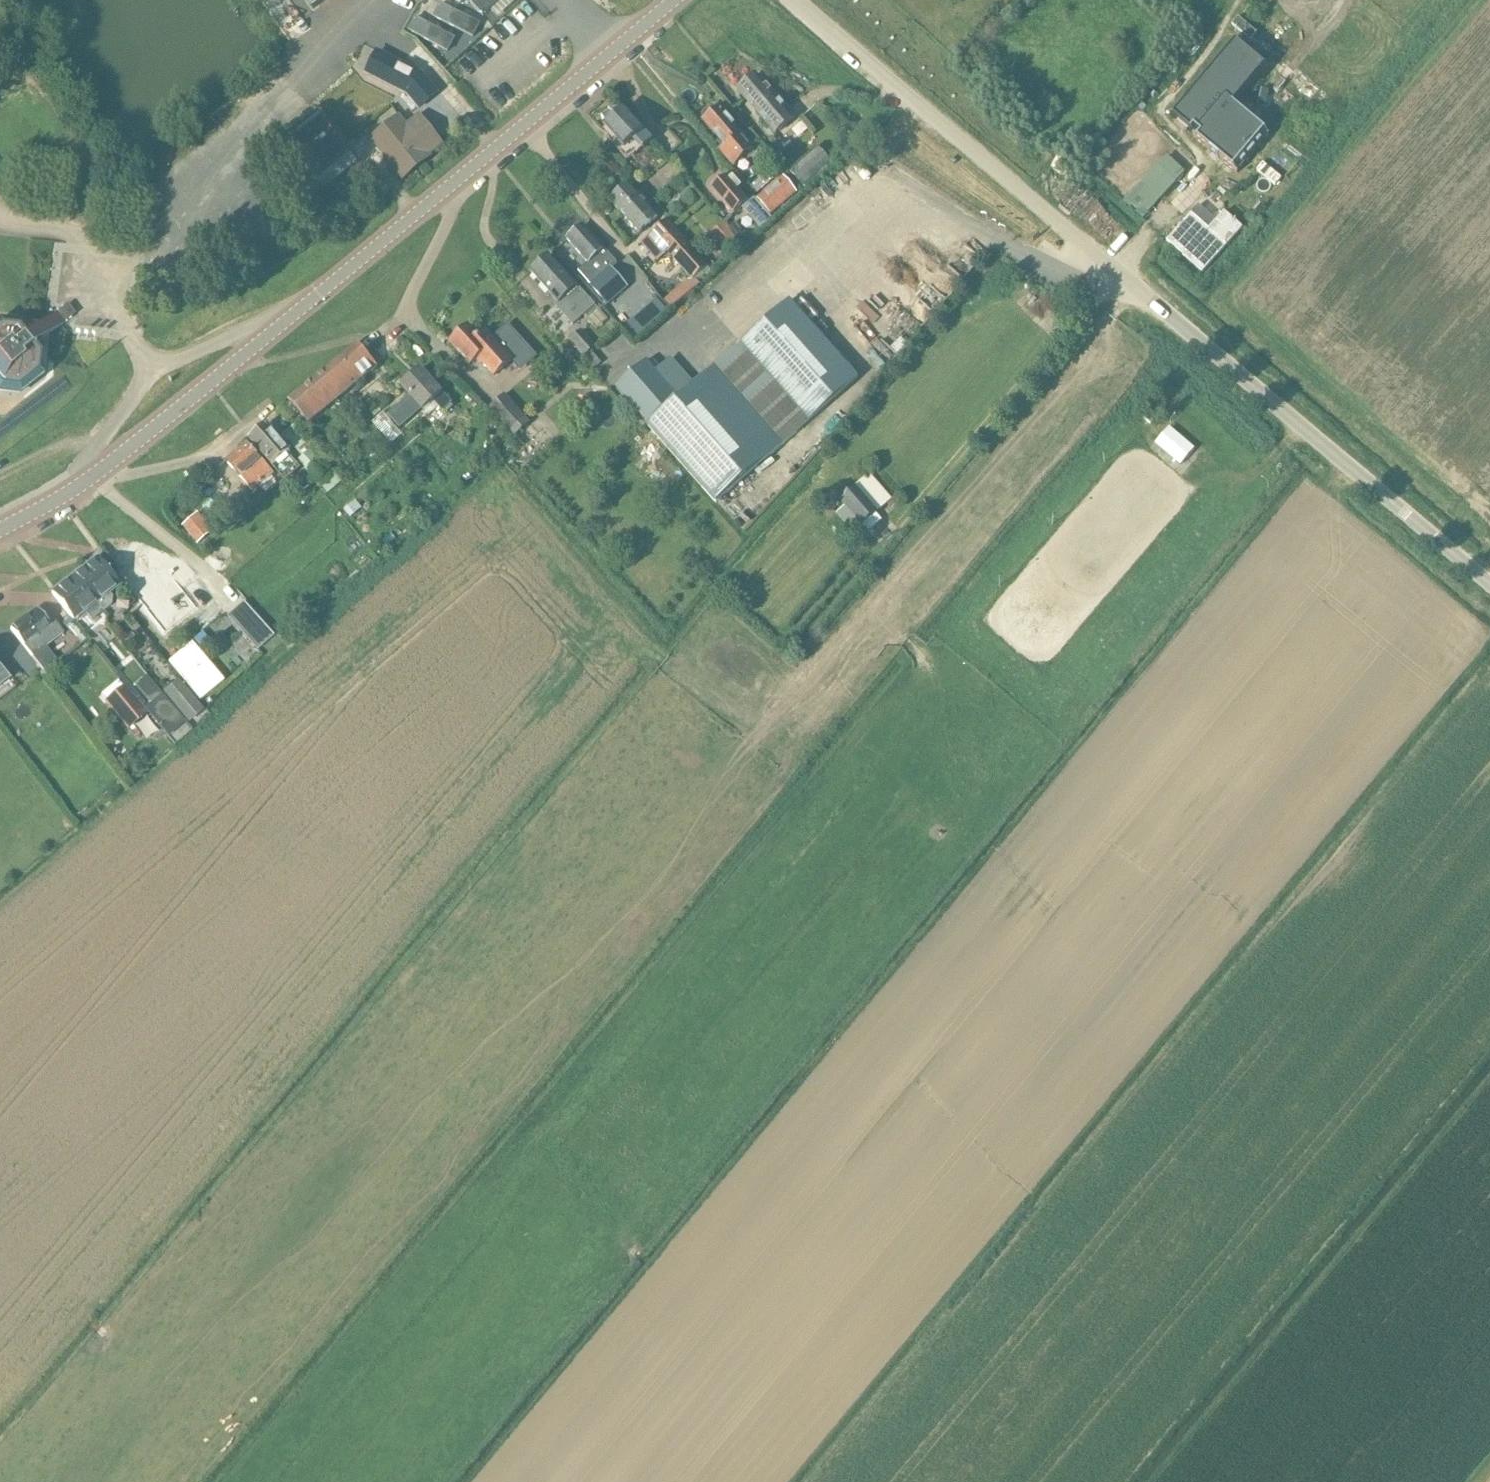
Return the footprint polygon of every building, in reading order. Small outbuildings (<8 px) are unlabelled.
[(312,10),(327,0),(305,0),(312,10)] [(484,17),(502,0),(468,0),(484,17)] [(440,3),(433,18),(474,38),(481,24),(440,3)] [(416,17),(408,31),(448,53),(456,39),(416,17)] [(1232,39),(1169,115),(1192,133),(1194,130),(1200,135),(1197,140),(1234,170),(1265,132),(1237,109),(1269,70),(1232,39)] [(365,74),(365,75),(405,95),(407,96),(418,110),(420,111),(440,93),(424,74),(388,55),(377,50),(365,74)] [(739,91),(759,114),(777,135),(795,121),(756,76),(739,91)] [(753,148),(719,108),(703,121),(726,148),(722,152),(733,165),(753,148)] [(263,151),(262,157),(263,159),(268,165),(272,162),(281,173),(293,187),(308,206),(359,164),(323,120),(326,118),(320,110),(313,109),(263,151)] [(625,110),(605,127),(622,146),(625,150),(636,140),(642,147),(646,144),(650,141),(644,133),(645,133),(643,131),(625,110)] [(377,146),(402,177),(442,145),(420,117),(407,127),(401,120),(384,133),(387,137),(377,146)] [(818,149),(801,164),(792,172),(803,184),(828,162),(818,149)] [(1142,184),(1160,201),(1176,183),(1158,166),(1142,184)] [(776,171),(765,181),(783,201),(794,191),(776,171)] [(744,206),(753,217),(763,228),(772,220),(768,215),(754,197),(748,202),(738,191),(741,188),(733,179),(730,181),(726,177),(712,190),(733,215),(744,206)] [(629,185),(611,201),(640,234),(658,218),(629,185)] [(1191,213),(1167,241),(1203,273),(1243,228),(1225,212),(1216,222),(1209,229),(1191,213)] [(652,233),(693,280),(708,267),(667,220),(652,233)] [(712,233),(727,250),(738,240),(736,237),(724,223),(712,233)] [(584,225),(568,240),(588,263),(579,272),(585,279),(591,286),(608,305),(627,288),(611,269),(617,264),(584,225)] [(741,233),(736,237),(738,240),(742,245),(751,238),(747,233),(741,233)] [(550,256),(531,272),(552,295),(558,303),(554,306),(563,316),(572,326),(580,319),(584,316),(595,306),(577,286),(550,256)] [(790,301),(742,344),(811,421),(859,379),(790,301)] [(18,387),(37,373),(40,342),(49,336),(69,320),(61,310),(49,320),(41,325),(32,332),(2,329),(0,330),(0,385),(18,387)] [(632,322),(624,329),(634,341),(643,334),(632,322)] [(451,343),(471,365),(479,358),(495,376),(513,360),(486,330),(479,337),(470,326),(451,343)] [(570,341),(586,358),(585,359),(594,370),(602,363),(593,352),(594,350),(578,333),(570,341)] [(358,344),(290,399),(289,400),(308,424),(378,367),(358,344)] [(783,445),(715,368),(695,386),(672,360),(657,373),(647,362),(617,388),(648,424),(647,425),(716,502),(783,445)] [(411,395),(388,415),(400,429),(423,409),(424,410),(427,407),(434,401),(439,407),(443,412),(445,409),(448,412),(453,407),(451,404),(452,403),(442,392),(441,393),(421,370),(402,386),(411,395)] [(593,391),(589,395),(588,401),(591,405),(598,406),(602,402),(602,396),(600,392),(593,391)] [(490,408),(524,446),(539,433),(505,395),(490,408)] [(285,480),(299,469),(287,455),(291,452),(268,424),(250,439),(285,480)] [(294,426),(284,435),(293,446),(304,438),(294,426)] [(1170,428),(1156,445),(1181,466),(1195,450),(1170,428)] [(651,466),(660,458),(665,453),(651,436),(636,450),(651,466)] [(253,491),(274,473),(248,444),(227,462),(253,491)] [(315,447),(303,457),(299,460),(328,494),(342,482),(330,467),(331,467),(315,447)] [(867,479),(857,487),(842,500),(862,524),(888,503),(867,479)] [(220,509),(231,522),(246,509),(236,496),(220,509)] [(356,501),(344,511),(351,519),(362,509),(356,501)] [(197,528),(191,534),(199,543),(206,537),(197,528)] [(390,533),(381,540),(387,547),(396,540),(390,533)] [(150,610),(164,628),(176,619),(188,610),(146,553),(144,555),(121,572),(150,610)] [(74,576),(69,580),(80,594),(86,589),(97,604),(103,612),(104,613),(111,607),(112,599),(109,594),(112,592),(118,588),(96,560),(74,576)] [(194,571),(177,584),(192,603),(208,590),(194,571)] [(57,590),(52,593),(55,597),(74,621),(85,613),(92,621),(98,617),(103,612),(97,604),(86,589),(80,594),(69,580),(57,590)] [(243,604),(227,618),(257,652),(273,638),(243,604)] [(50,625),(39,611),(38,609),(11,629),(32,657),(64,634),(54,622),(50,625)] [(10,680),(0,667),(0,688),(10,680)] [(147,676),(136,685),(151,704),(162,694),(147,676)] [(178,681),(163,693),(188,724),(203,713),(178,681)] [(101,696),(106,701),(104,702),(128,732),(148,714),(125,685),(124,686),(119,682),(101,696)] [(151,704),(144,709),(168,738),(186,723),(162,694),(151,704)]
